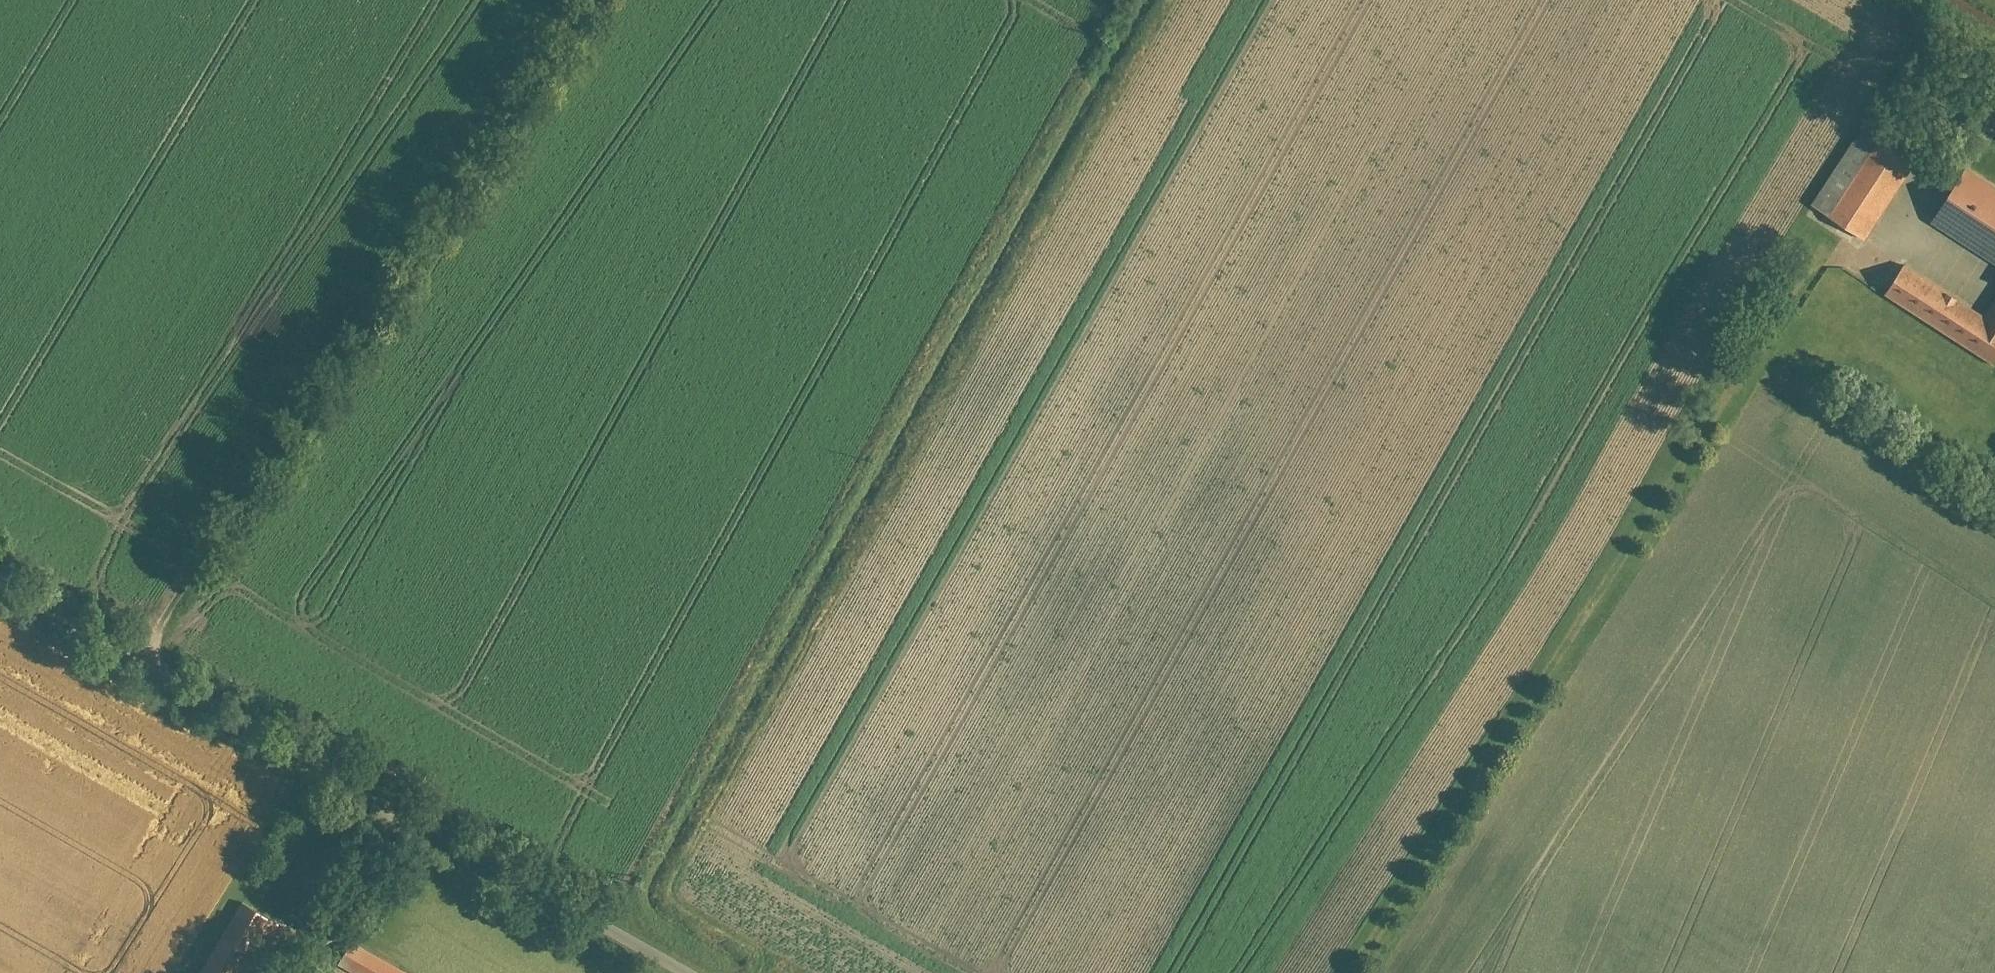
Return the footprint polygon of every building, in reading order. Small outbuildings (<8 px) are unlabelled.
[(1880,137),(1829,216),(1866,240),(1917,161),(1880,137)] [(1932,224),(1994,263),(1994,189),(1966,171),(1932,224)] [(1888,297),(1994,366),(1994,325),(1906,268),(1888,297)] [(205,972),(242,972),(272,923),(244,907),(205,972)] [(356,972),(416,972),(417,972),(355,941),(343,966),(356,972)]
